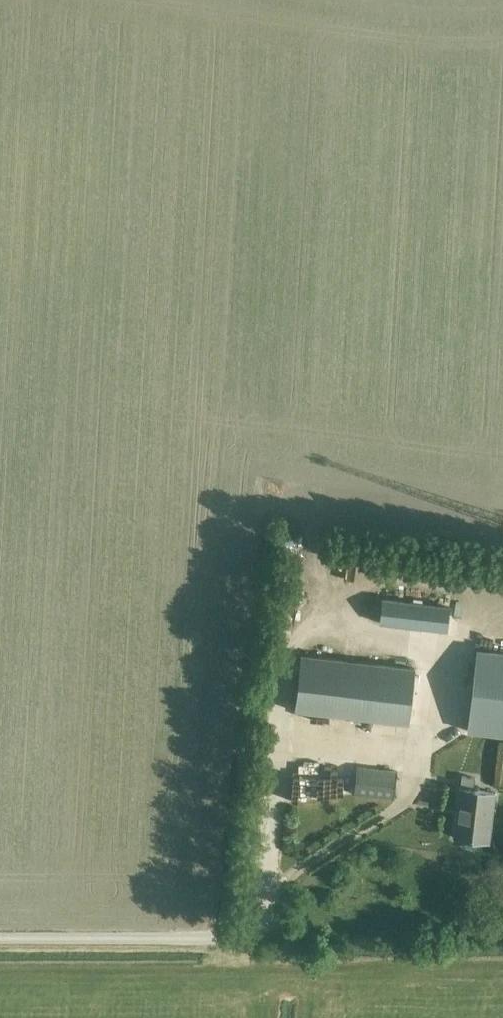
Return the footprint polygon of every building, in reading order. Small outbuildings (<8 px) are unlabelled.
[(447,631),(450,607),(383,599),(380,623),(447,631)] [(502,735),(502,652),(477,649),(468,731),(502,735)] [(408,724),(415,668),(302,655),(295,711),(408,724)] [(394,798),(397,771),(357,767),(354,794),(394,798)] [(454,837),(489,842),(495,793),(474,790),(475,778),(462,776),(454,837)]
